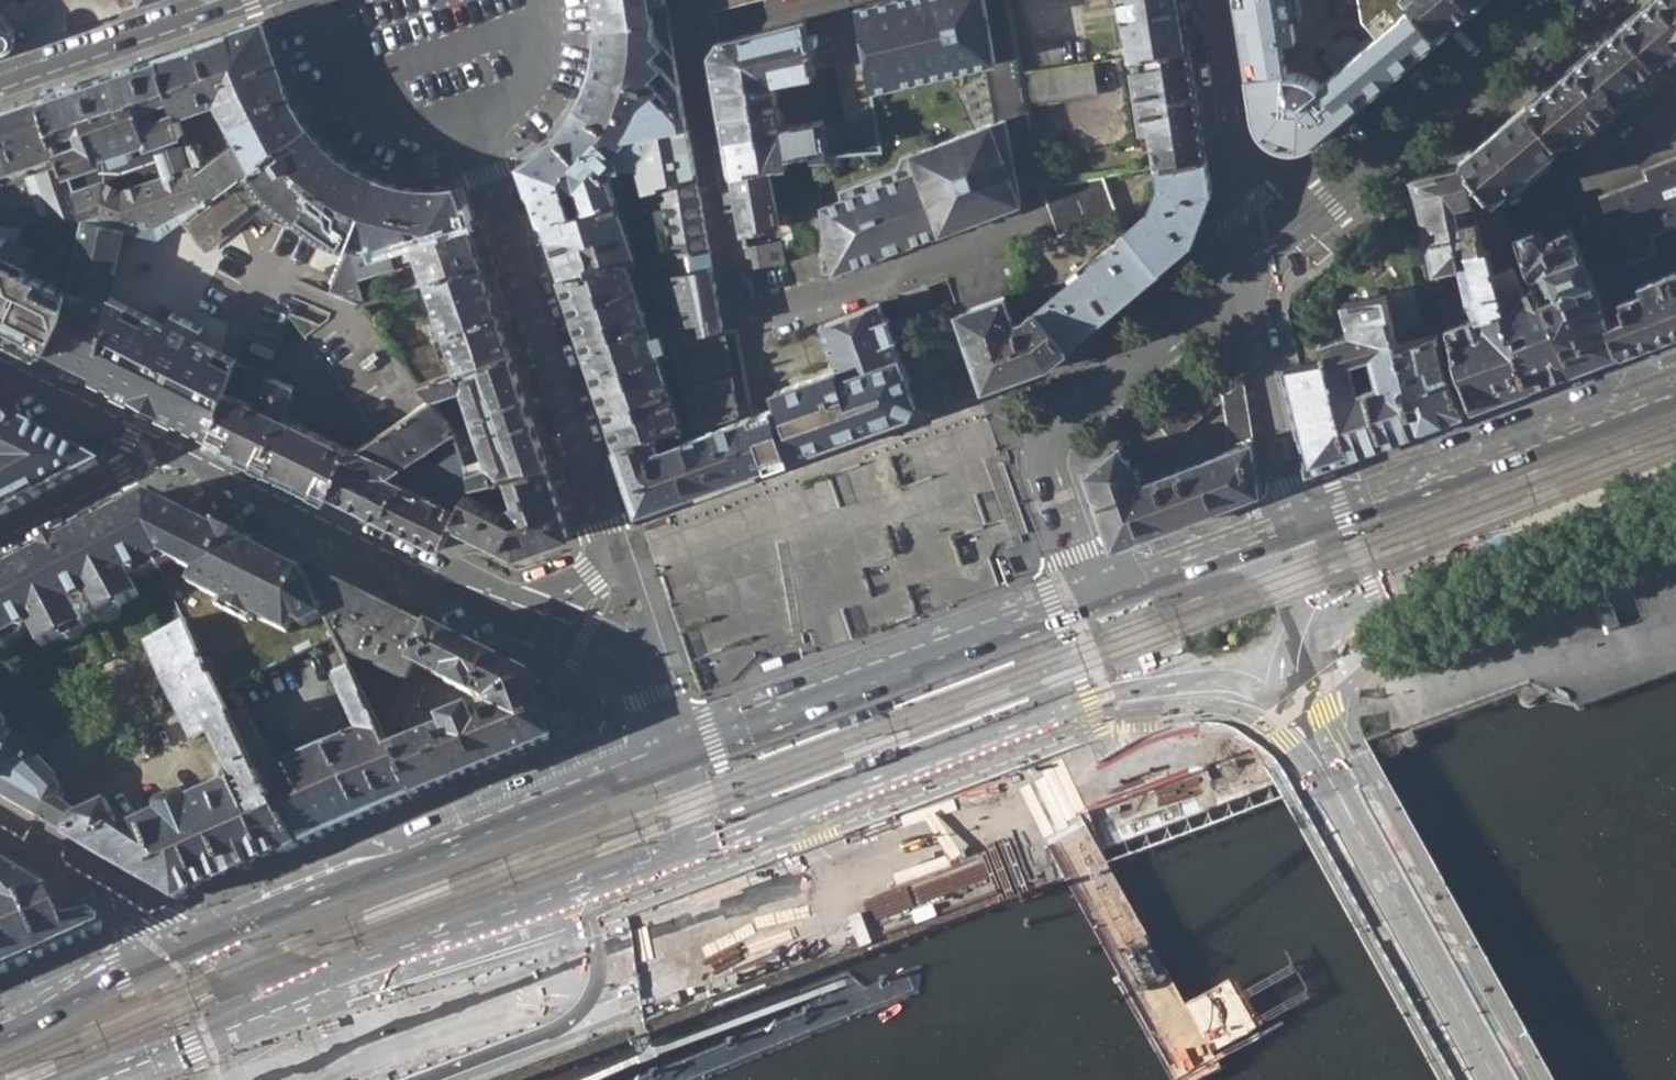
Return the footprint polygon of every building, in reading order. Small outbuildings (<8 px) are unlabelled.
[(36,40),(61,32),(60,24),(59,19),(60,16),(61,13),(62,9),(63,6),(66,3),(68,1),(71,0),(64,0),(21,35),(19,32),(18,30),(17,28),(16,27),(13,26),(10,25),(6,25),(0,18),(0,52),(36,40)] [(18,30),(19,32),(21,35),(64,0),(52,0),(17,28),(18,30)] [(99,0),(101,2),(103,5),(105,9),(108,16),(154,0),(99,0)] [(597,3),(598,26),(671,22),(667,0),(596,0),(597,3)] [(713,10),(753,0),(711,0),(713,10)] [(879,152),(816,171),(829,254),(831,254),(834,274),(1040,196),(1039,185),(1025,105),(1020,74),(1017,59),(1007,0),(891,0),(856,8),(867,76),(879,152)] [(1128,56),(1139,54),(1190,46),(1182,0),(1119,0),(1128,56)] [(1253,104),(1256,123),(1259,129),(1263,134),(1267,139),(1272,142),(1278,145),(1283,147),(1289,148),(1295,147),(1300,146),(1306,144),(1311,142),(1313,140),(1366,95),(1436,37),(1414,8),(1402,17),(1317,87),(1307,78),(1303,76),(1295,74),(1286,73),(1280,44),(1295,41),(1289,0),(1236,0),(1253,104)] [(1402,17),(1414,8),(1406,0),(1389,0),(1402,17)] [(1414,8),(1436,37),(1481,0),(1406,0),(1414,8)] [(1624,23),(1664,69),(1673,62),(1675,66),(1675,0),(1651,0),(1624,23)] [(264,19),(158,56),(173,101),(175,106),(176,110),(217,97),(238,138),(201,164),(187,143),(194,165),(205,201),(306,125),(293,103),(282,80),(284,78),(264,19)] [(774,82),(815,74),(809,46),(817,44),(815,35),(807,37),(804,20),(720,41),(711,53),(721,114),(778,103),(774,82)] [(579,107),(630,135),(689,128),(684,98),(671,22),(598,26),(599,35),(599,43),(598,52),(597,59),(595,66),(594,71),(592,77),(589,85),(587,92),(583,100),(579,107)] [(1664,69),(1624,23),(1528,103),(1561,144),(1567,151),(1570,148),(1588,169),(1675,96),(1675,84),(1664,69)] [(1151,136),(1156,166),(1209,157),(1190,46),(1139,54),(1141,67),(1132,69),(1144,136),(1151,136)] [(158,56),(39,96),(60,151),(64,165),(67,171),(101,160),(100,152),(108,150),(113,163),(132,157),(130,150),(151,144),(150,139),(182,129),(176,110),(175,106),(173,101),(158,56)] [(1095,94),(1091,62),(1020,74),(1025,105),(1095,94)] [(0,110),(0,171),(60,151),(39,96),(0,110)] [(732,174),(787,165),(785,155),(813,151),(814,157),(829,156),(824,125),(823,120),(781,127),(778,103),(721,114),(732,174)] [(1548,155),(1561,144),(1528,103),(1461,160),(1464,164),(1493,200),(1512,184),(1516,190),(1551,162),(1548,155)] [(520,167),(539,220),(569,210),(563,190),(577,185),(583,206),(616,196),(614,188),(612,185),(611,180),(609,172),(615,168),(622,166),(627,165),(635,165),(637,172),(639,178),(640,181),(642,188),(659,183),(696,171),(689,128),(630,135),(579,107),(575,114),(571,121),(566,127),(561,134),(556,140),(549,146),(542,152),(536,157),(528,162),(520,167)] [(265,194),(319,236),(346,247),(352,235),(374,177),(351,165),(336,154),(319,139),(306,125),(205,201),(180,223),(194,242),(250,205),(256,214),(263,214),(265,208),(259,198),(265,194)] [(1626,262),(1657,251),(1651,234),(1675,224),(1675,156),(1643,169),(1646,179),(1601,195),(1626,262)] [(1150,212),(1128,232),(1160,269),(1190,243),(1213,189),(1209,157),(1156,166),(1159,186),(1150,212)] [(37,214),(84,219),(74,191),(67,171),(64,165),(26,177),(37,214)] [(84,219),(89,219),(129,230),(159,237),(180,223),(205,201),(194,165),(119,190),(104,181),(74,191),(84,219)] [(788,174),(787,165),(732,174),(742,233),(779,226),(771,177),(788,174)] [(1472,408),(1533,385),(1485,237),(1482,238),(1462,165),(1412,178),(1416,196),(1434,272),(1458,265),(1468,301),(1476,315),(1446,327),(1454,364),(1472,408)] [(587,251),(594,247),(597,260),(625,257),(635,255),(619,206),(662,198),(671,250),(708,244),(696,171),(659,183),(642,188),(616,196),(583,206),(569,210),(539,220),(558,274),(588,270),(587,262),(590,261),(587,251)] [(639,178),(637,172),(611,180),(612,185),(639,178)] [(1101,175),(1071,180),(1081,211),(1055,222),(1059,236),(1108,223),(1117,213),(1101,175)] [(393,184),(374,177),(352,235),(354,238),(361,243),(373,237),(375,249),(388,245),(409,238),(463,222),(451,186),(434,189),(414,189),(393,184)] [(1071,180),(1039,185),(1040,196),(1043,195),(1055,222),(1081,211),(1071,180)] [(642,188),(640,181),(614,188),(616,196),(642,188)] [(779,196),(784,226),(789,226),(785,195),(779,196)] [(159,317),(173,324),(180,312),(176,309),(193,261),(195,255),(255,213),(250,205),(194,242),(185,248),(159,317)] [(1548,228),(1519,236),(1528,258),(1537,283),(1572,371),(1618,353),(1607,322),(1609,320),(1567,216),(1548,224),(1548,228)] [(67,313),(49,355),(98,379),(115,296),(129,230),(89,219),(84,219),(70,292),(67,313)] [(424,283),(479,265),(463,222),(409,238),(412,246),(395,252),(398,262),(415,257),(419,269),(398,276),(402,291),(424,283)] [(1515,228),(1485,237),(1533,385),(1572,371),(1537,283),(1526,288),(1516,262),(1528,258),(1519,236),(1515,228)] [(744,243),(749,269),(781,262),(782,252),(792,243),(790,232),(783,233),(778,241),(755,246),(754,242),(744,243)] [(1031,305),(1035,311),(1066,347),(1160,269),(1128,232),(1083,270),(1079,265),(1031,305)] [(49,355),(67,313),(70,292),(26,270),(29,264),(2,250),(9,238),(0,237),(0,331),(49,355)] [(409,238),(388,245),(390,253),(395,252),(412,246),(409,238)] [(651,253),(694,424),(738,412),(708,244),(671,250),(651,253)] [(388,245),(375,249),(341,260),(328,292),(344,299),(360,305),(358,277),(394,266),(390,253),(388,245)] [(946,278),(957,309),(1023,285),(1012,254),(946,278)] [(558,274),(617,444),(662,433),(683,426),(625,257),(597,260),(590,261),(587,262),(588,270),(558,274)] [(509,354),(479,265),(424,283),(427,291),(450,358),(454,371),(509,354)] [(1609,320),(1607,322),(1618,353),(1675,331),(1675,270),(1649,281),(1651,288),(1619,299),(1625,315),(1609,320)] [(424,283),(402,291),(401,291),(403,299),(427,291),(424,283)] [(328,292),(324,290),(311,323),(331,332),(332,329),(344,299),(328,292)] [(159,317),(115,296),(98,379),(131,396),(214,437),(223,412),(229,395),(233,384),(239,366),(240,364),(202,339),(210,326),(180,312),(173,324),(159,317)] [(1383,296),(1341,303),(1346,330),(1318,341),(1321,359),(1349,454),(1416,430),(1394,342),(1383,296)] [(1048,363),(1066,347),(1035,311),(1028,319),(1021,322),(1012,325),(1003,298),(959,315),(986,386),(1048,363)] [(394,416),(428,399),(415,382),(396,356),(360,305),(344,299),(332,329),(394,416)] [(780,407),(798,454),(913,411),(914,400),(879,304),(818,327),(833,367),(773,389),(780,407)] [(369,430),(394,416),(332,329),(331,332),(311,323),(293,316),(292,321),(369,430)] [(1436,331),(1394,342),(1416,430),(1463,412),(1447,371),(1436,331)] [(775,382),(817,369),(806,336),(765,349),(775,382)] [(415,382),(441,374),(436,361),(429,341),(396,356),(415,382)] [(545,464),(509,354),(454,371),(441,374),(415,382),(428,399),(451,392),(459,389),(482,459),(486,468),(467,475),(470,486),(545,464)] [(454,371),(450,358),(436,361),(441,374),(454,371)] [(1309,469),(1349,454),(1321,359),(1291,367),(1283,370),(1309,469)] [(214,437),(326,492),(342,445),(338,447),(292,424),(294,392),(239,366),(233,384),(229,395),(223,412),(214,437)] [(1222,402),(1231,450),(1252,443),(1241,382),(1211,370),(1203,376),(1220,395),(1222,402)] [(1213,410),(1222,402),(1220,395),(1203,376),(1192,385),(1213,410)] [(1202,419),(1213,410),(1192,385),(1181,395),(1202,419)] [(428,399),(452,432),(460,454),(464,465),(475,461),(451,392),(428,399)] [(1191,428),(1202,419),(1181,395),(1171,404),(1191,428)] [(453,520),(455,521),(470,486),(453,491),(447,500),(434,493),(436,488),(407,473),(401,475),(397,483),(386,478),(452,432),(428,399),(394,416),(369,430),(342,445),(326,492),(438,548),(453,520)] [(1179,438),(1191,428),(1171,404),(1159,414),(1179,438)] [(798,454),(780,407),(761,413),(737,421),(752,468),(775,460),(798,454)] [(1173,442),(1179,438),(1159,414),(1153,418),(1173,442)] [(7,515),(99,466),(0,417),(0,501),(7,515)] [(1167,447),(1173,442),(1153,418),(1148,423),(1167,447)] [(617,444),(638,508),(752,468),(737,421),(736,419),(658,445),(658,438),(662,437),(662,433),(617,444)] [(1156,456),(1167,447),(1148,423),(1136,432),(1156,456)] [(1258,489),(1252,443),(1231,450),(1229,451),(1229,450),(1139,483),(1135,473),(1137,472),(1136,470),(1138,469),(1120,447),(1090,471),(1114,542),(1258,489)] [(453,491),(470,486),(467,475),(464,465),(460,454),(442,460),(453,491)] [(467,475),(486,468),(482,459),(475,461),(464,465),(467,475)] [(569,534),(545,464),(470,486),(455,521),(516,552),(569,534)] [(135,522),(182,619),(184,623),(220,695),(338,638),(304,567),(298,563),(298,588),(290,588),(288,581),(280,584),(263,576),(270,558),(246,547),(243,554),(236,551),(240,543),(239,538),(230,535),(227,536),(146,499),(127,507),(135,522)] [(30,701),(182,619),(135,522),(119,531),(108,509),(60,534),(65,543),(57,547),(55,542),(47,541),(42,543),(40,550),(43,555),(34,559),(29,550),(0,565),(0,644),(30,701)] [(379,668),(405,681),(407,678),(413,666),(430,630),(304,567),(338,638),(343,651),(360,659),(360,661),(377,669),(379,668)] [(1600,593),(1594,596),(1608,632),(1614,629),(1620,627),(1607,591),(1600,593)] [(220,695),(184,623),(145,643),(194,740),(210,733),(230,776),(228,783),(190,800),(189,795),(185,794),(164,804),(160,807),(162,813),(123,830),(119,827),(108,802),(82,815),(70,838),(176,899),(295,849),(234,723),(220,695)] [(391,753),(412,799),(550,741),(527,677),(430,630),(413,666),(444,679),(443,682),(473,697),(473,696),(489,703),(492,712),(470,721),(467,714),(441,725),(444,732),(391,753)] [(247,718),(234,723),(295,849),(344,828),(412,799),(391,753),(386,742),(381,732),(353,671),(335,680),(353,722),(345,725),(336,707),(311,718),(327,750),(277,770),(247,718)] [(405,681),(381,732),(386,742),(394,725),(401,729),(424,686),(407,678),(405,681)] [(1520,699),(1521,705),(1525,711),(1532,712),(1539,709),(1542,703),(1541,696),(1536,691),(1530,690),(1524,693),(1520,699)] [(70,838),(82,815),(60,804),(64,796),(54,777),(1,729),(4,727),(0,717),(0,797),(70,838)] [(1016,757),(1019,765),(1058,750),(1055,742),(1016,757)] [(26,963),(101,930),(103,924),(35,886),(0,867),(0,975),(26,963)]
